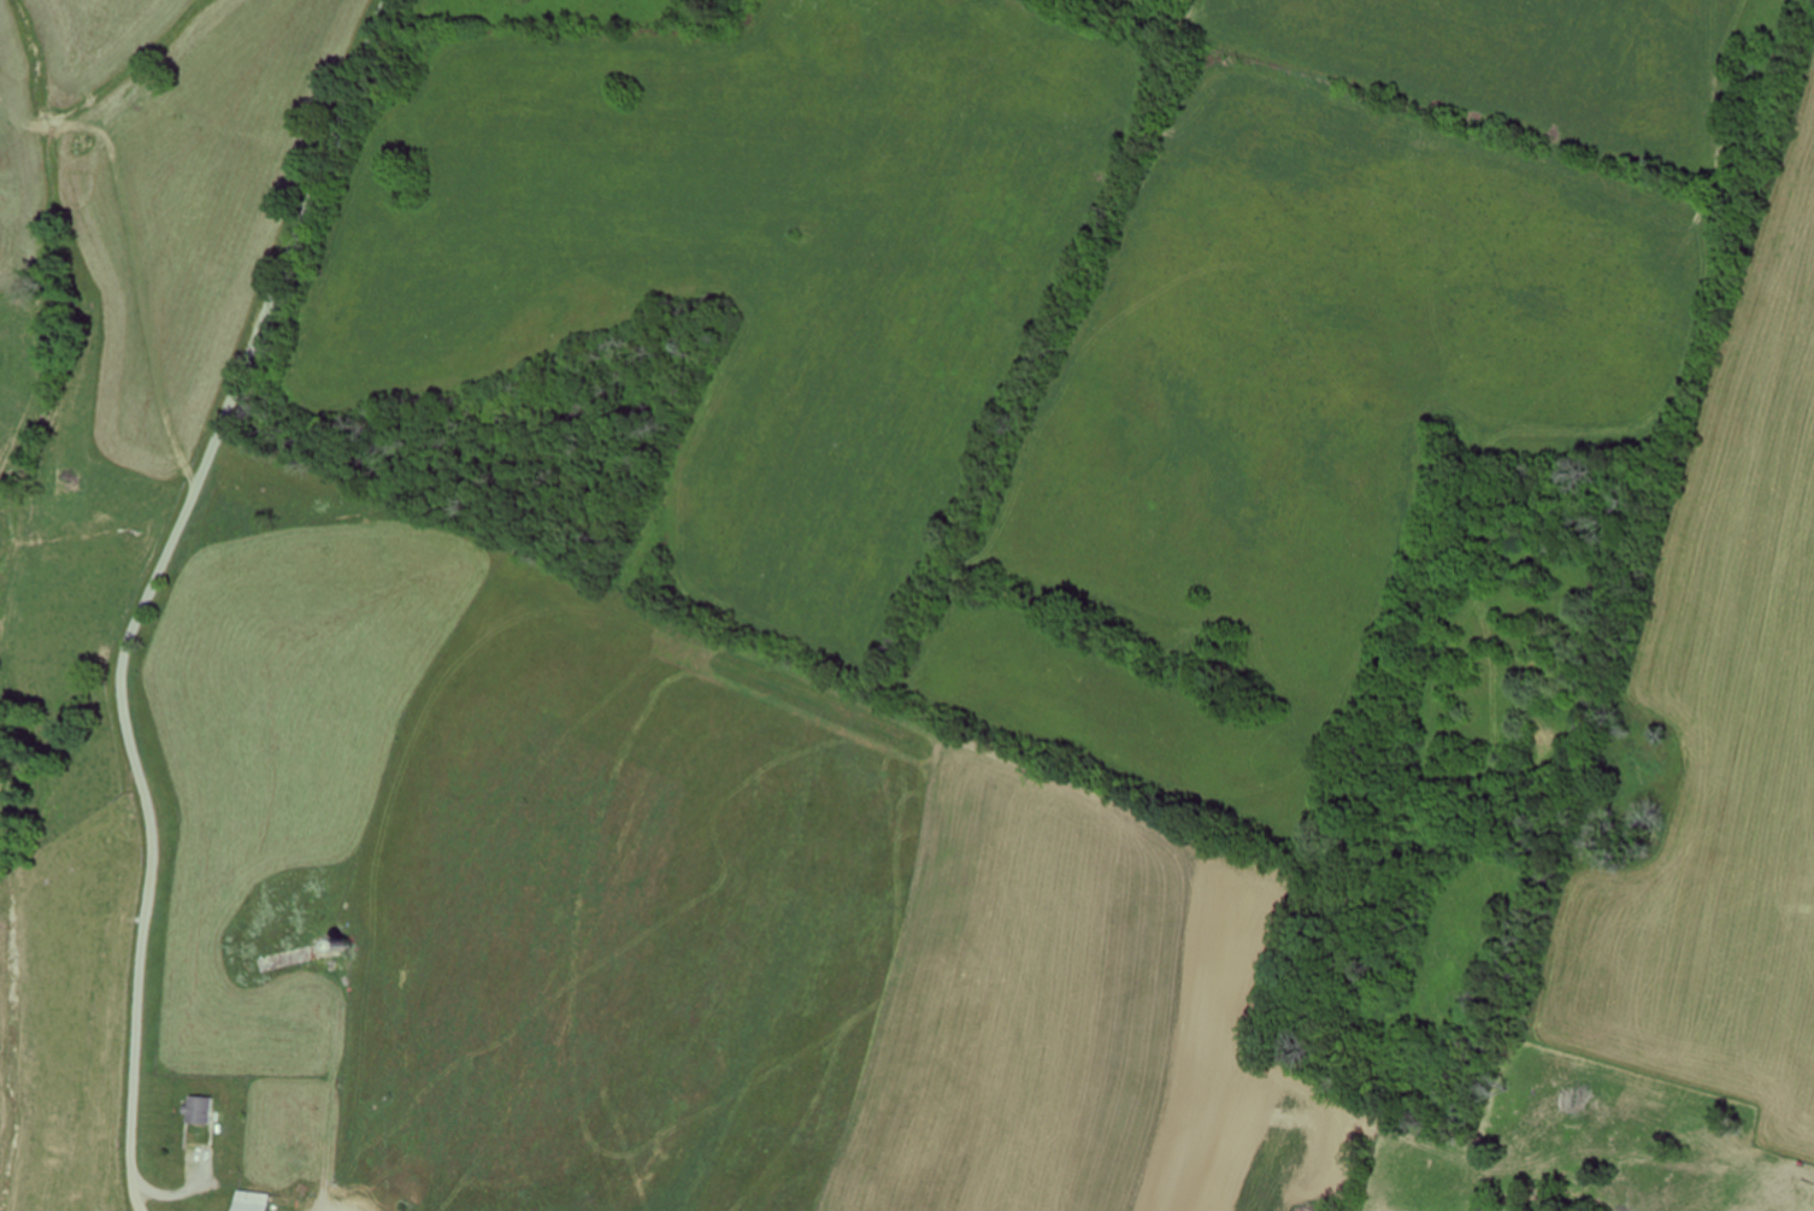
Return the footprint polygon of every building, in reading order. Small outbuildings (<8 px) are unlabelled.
[(190,1123),(212,1124),(213,1096),(190,1096),(190,1123)] [(240,1192),(240,1210),(276,1210),(276,1192),(240,1192)]
